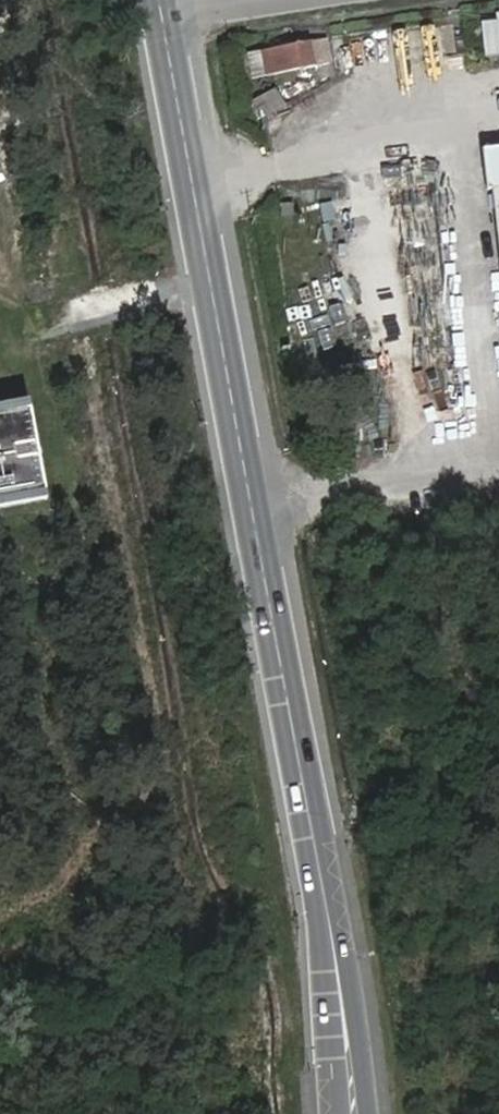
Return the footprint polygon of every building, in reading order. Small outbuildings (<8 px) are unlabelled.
[(467,27),(498,22),(498,0),(494,0),(463,4),(467,27)] [(261,55),(265,82),(327,72),(323,46),(261,55)] [(244,102),(252,121),(282,108),(274,89),(244,102)] [(498,282),(498,142),(482,144),(498,282)] [(37,494),(19,402),(0,405),(0,501),(37,494)]
